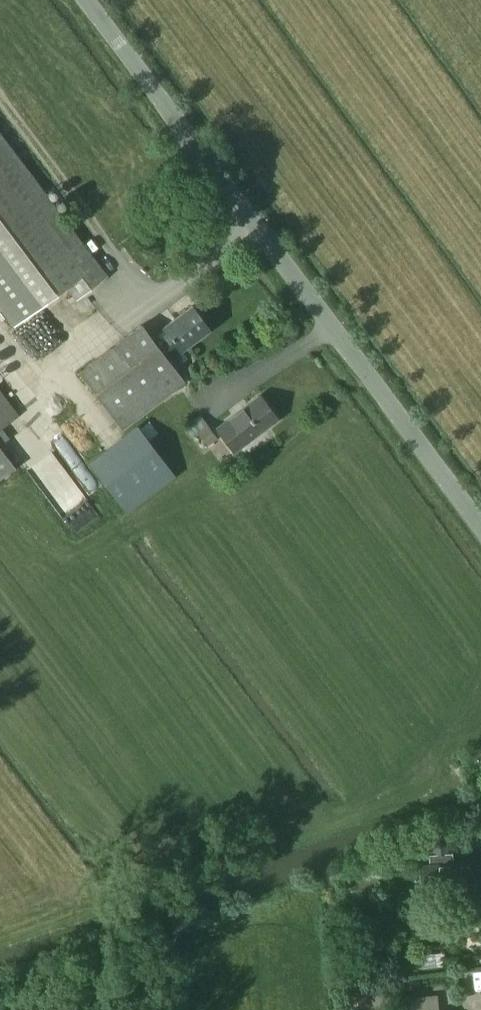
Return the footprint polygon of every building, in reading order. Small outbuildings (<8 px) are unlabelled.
[(0,136),(0,303),(16,324),(67,285),(77,298),(105,276),(0,136)] [(206,235),(201,229),(195,233),(200,239),(206,235)] [(192,304),(164,326),(165,328),(153,338),(164,352),(177,343),(181,348),(210,327),(192,304)] [(81,371),(124,428),(186,381),(164,352),(153,338),(142,324),(81,371)] [(20,414),(0,388),(0,430),(20,414)] [(260,393),(217,426),(236,451),(279,418),(260,393)] [(184,427),(191,437),(198,432),(208,445),(219,437),(201,414),(184,427)] [(91,463),(128,512),(177,474),(140,425),(91,463)] [(16,467),(0,446),(0,480),(16,467)] [(430,863),(425,863),(426,888),(480,886),(480,883),(480,860),(454,861),(454,852),(448,853),(447,830),(433,831),(434,853),(429,853),(430,863)] [(347,977),(360,975),(359,961),(346,963),(347,977)] [(367,994),(374,994),(373,982),(345,983),(347,1007),(367,1006),(367,994)]
